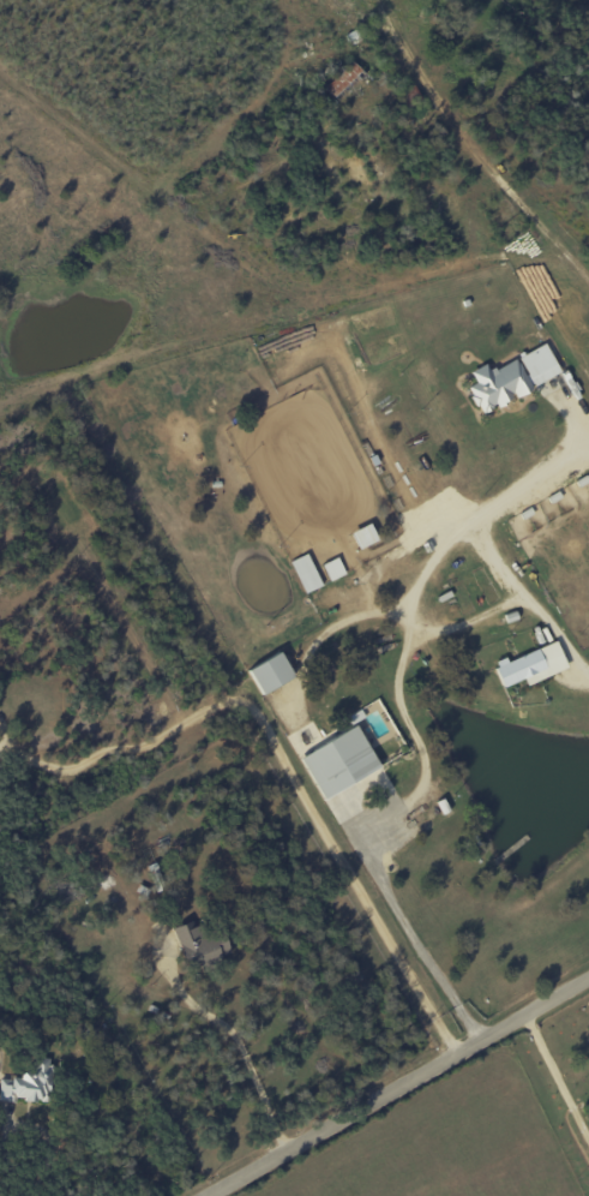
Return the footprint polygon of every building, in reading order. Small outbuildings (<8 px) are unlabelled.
[(336,100),(342,94),(344,96),(365,73),(351,61),(325,89),(336,100)] [(533,386),(560,372),(544,343),(517,358),(533,386)] [(531,390),(516,359),(491,370),(487,363),(469,371),(474,382),(467,386),(479,413),(531,390)] [(357,549),(377,540),(369,523),(349,532),(357,549)] [(289,561),(304,594),(321,585),(306,553),(289,561)] [(329,582),(345,574),(337,557),(321,564),(329,582)] [(525,685),(567,668),(556,640),(505,661),(503,658),(492,662),(502,688),(523,679),(525,685)] [(291,679),(280,652),(247,667),(259,693),(291,679)] [(321,799),(378,769),(355,725),(298,756),(321,799)] [(173,928),(192,971),(230,954),(219,929),(197,939),(190,925),(183,929),(181,924),(173,928)] [(46,1105),(51,1060),(35,1058),(33,1077),(0,1074),(0,1077),(0,1100),(46,1105)]
